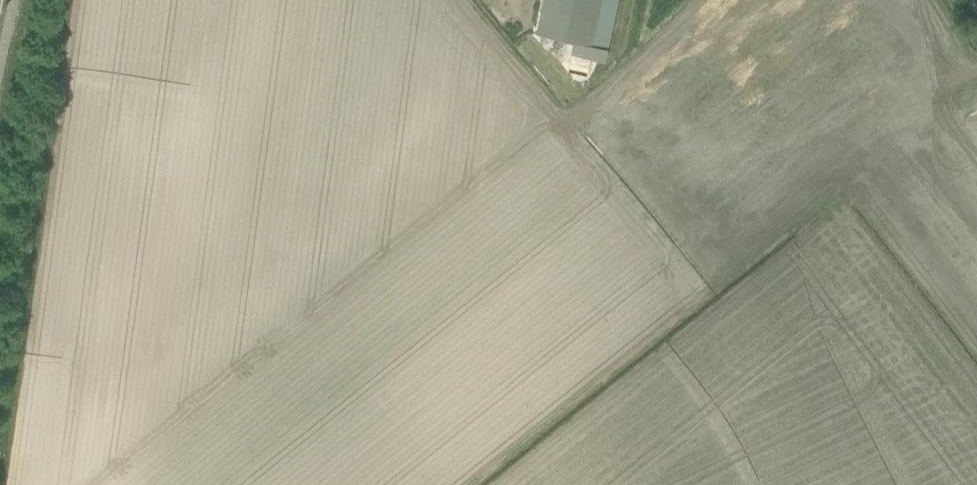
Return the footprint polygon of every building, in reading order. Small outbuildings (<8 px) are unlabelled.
[(536,32),(573,40),(570,53),(581,55),(580,57),(605,62),(618,0),(543,0),(536,32)]
